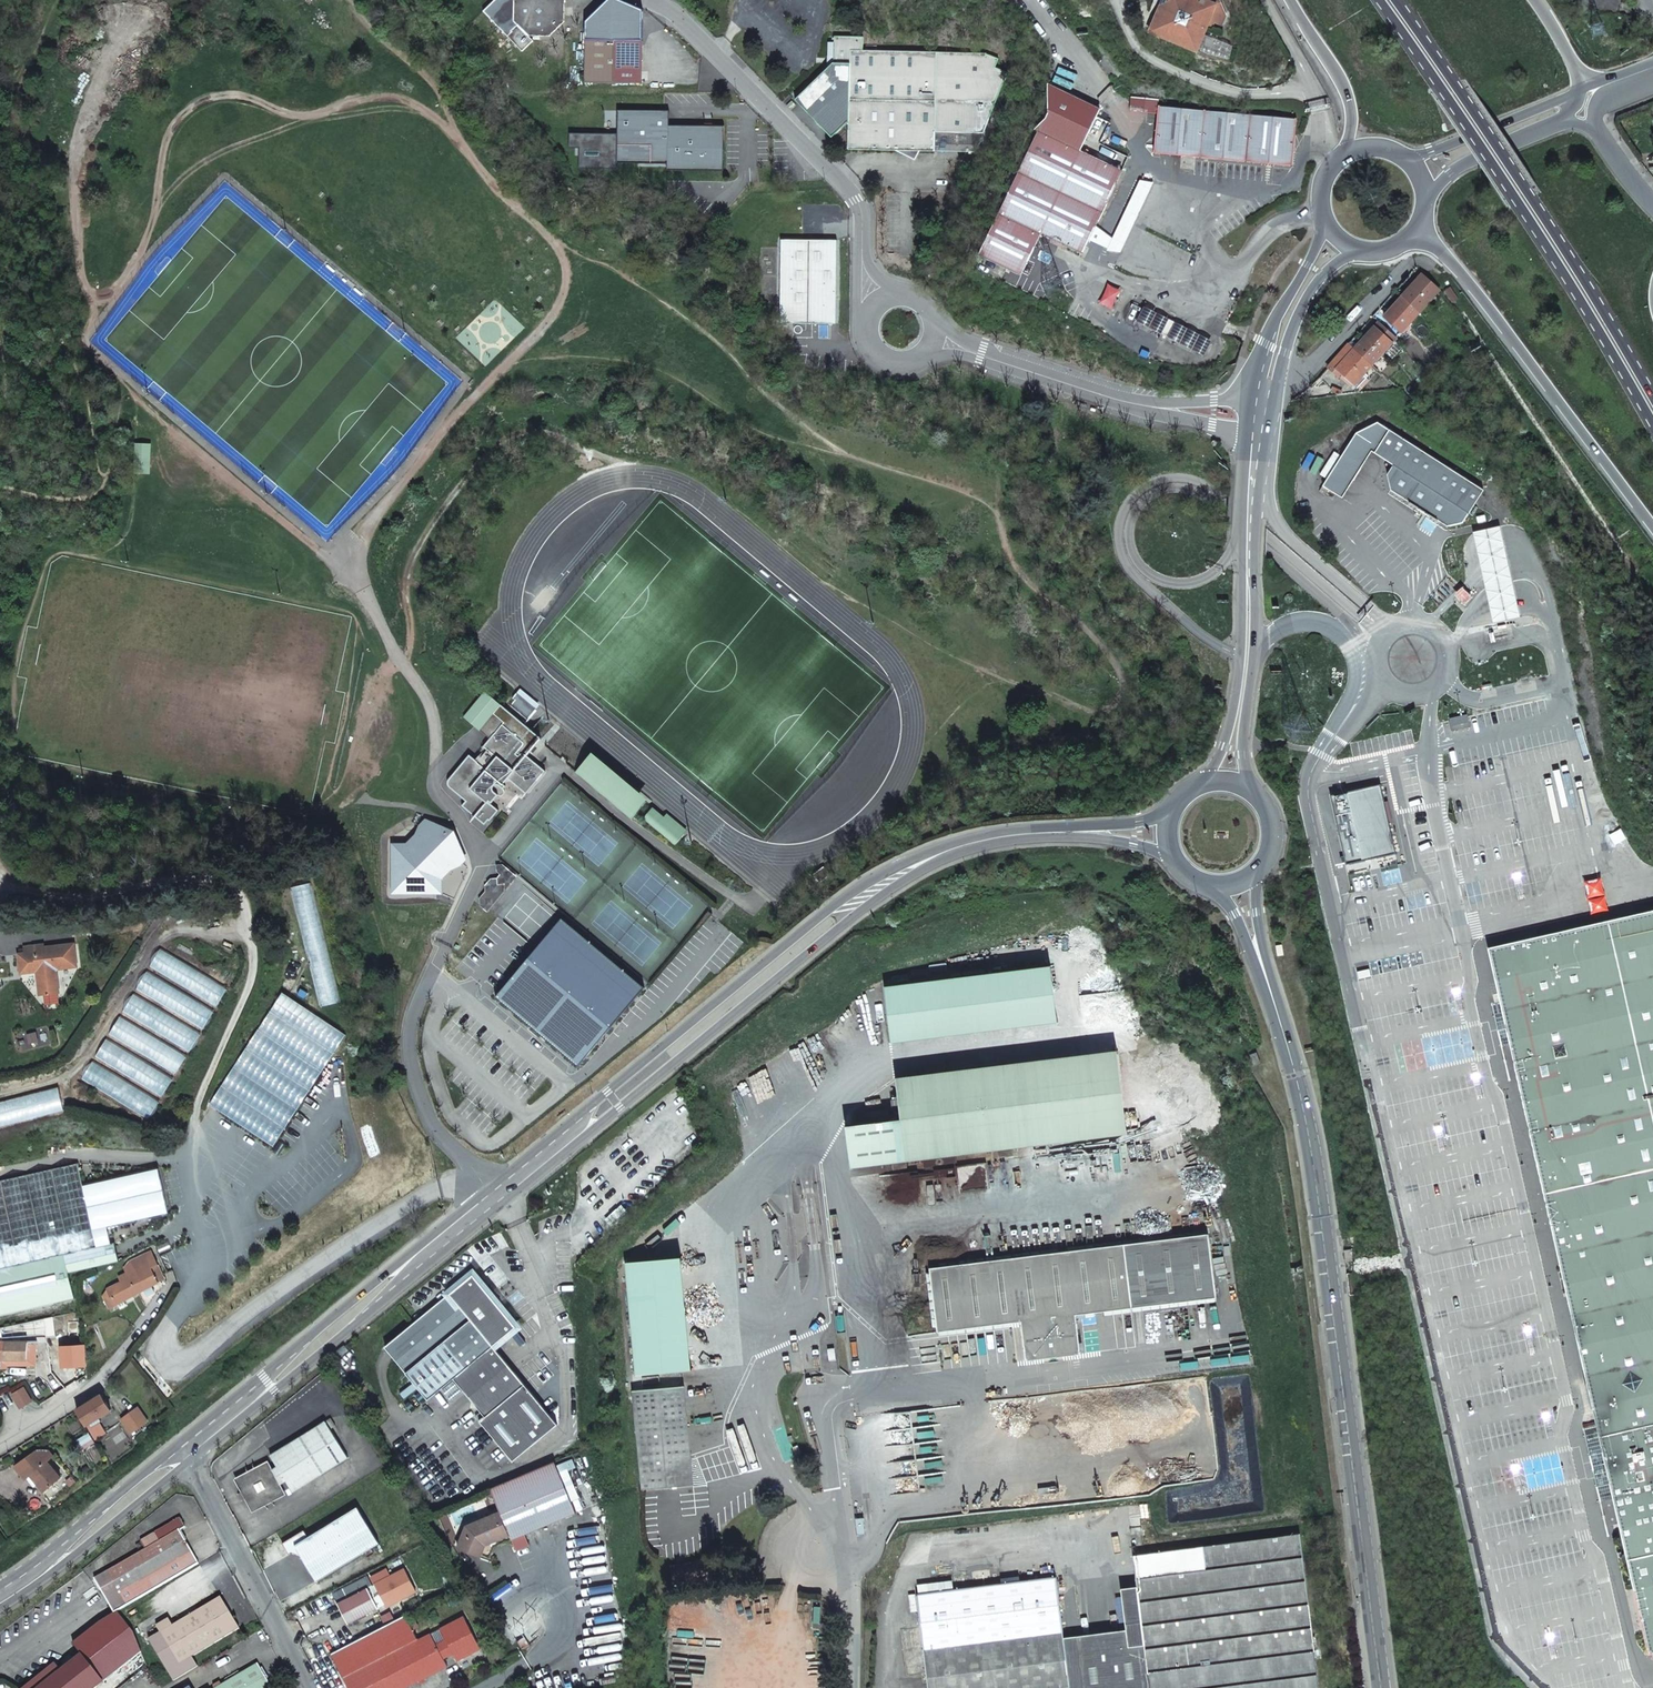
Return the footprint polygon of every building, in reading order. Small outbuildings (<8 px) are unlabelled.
[(484,11),(522,53),(535,42),(528,35),(552,35),(564,21),(566,2),(567,0),(496,0),(484,11)] [(1153,29),(1194,49),(1207,21),(1219,26),(1224,16),(1218,0),(1165,0),(1166,1),(1153,29)] [(847,124),(847,148),(936,150),(935,129),(985,131),(1009,72),(997,67),(1000,58),(983,52),(863,50),(862,38),(836,38),(833,62),(797,99),(832,138),(847,124)] [(586,39),(584,82),(639,83),(641,41),(586,39)] [(1049,90),(979,254),(1022,276),(1041,235),(1082,254),(1087,241),(1095,226),(1122,171),(1078,153),(1099,111),(1049,90)] [(1160,105),(1155,152),(1269,163),(1291,165),(1295,118),(1160,105)] [(583,144),(583,170),(617,170),(619,163),(663,164),(663,171),(723,172),(724,126),(672,125),(672,109),(619,108),(619,135),(572,134),(571,144),(583,144)] [(1153,183),(1139,180),(1111,238),(1095,226),(1087,241),(1106,250),(1120,253),(1153,183)] [(781,240),(780,322),(788,322),(795,324),(800,333),(805,323),(836,324),(837,241),(781,240)] [(1413,285),(1415,287),(1425,277),(1422,274),(1413,285)] [(1430,295),(1432,298),(1440,290),(1425,277),(1415,287),(1413,285),(1403,295),(1418,308),(1430,295)] [(1402,332),(1421,311),(1418,308),(1403,295),(1394,306),(1396,308),(1387,319),(1402,332)] [(1421,311),(1432,298),(1430,295),(1418,308),(1421,311)] [(1387,319),(1396,308),(1394,306),(1385,316),(1387,319)] [(1138,321),(1162,334),(1169,319),(1145,307),(1138,321)] [(1169,318),(1169,319),(1162,334),(1167,337),(1174,322),(1175,321),(1169,318)] [(1365,337),(1355,348),(1374,364),(1385,351),(1382,348),(1389,340),(1393,342),(1394,341),(1397,337),(1379,321),(1375,326),(1378,329),(1369,339),(1365,337)] [(1191,349),(1192,347),(1198,334),(1192,332),(1174,322),(1167,337),(1191,349)] [(1365,337),(1369,339),(1378,329),(1375,326),(1365,337)] [(1382,348),(1385,351),(1393,342),(1389,340),(1382,348)] [(1393,342),(1385,351),(1390,355),(1398,345),(1394,341),(1393,342)] [(1374,364),(1355,348),(1349,342),(1321,376),(1337,394),(1360,392),(1357,388),(1366,378),(1364,376),(1374,364)] [(1391,490),(1448,526),(1463,523),(1484,490),(1378,422),(1357,433),(1320,491),(1325,494),(1329,489),(1342,498),(1372,451),(1393,465),(1388,474),(1391,490)] [(147,444),(136,444),(135,472),(146,472),(147,444)] [(1501,526),(1474,532),(1494,623),(1521,617),(1501,526)] [(1466,593),(1460,599),(1464,603),(1471,597),(1466,593)] [(539,704),(520,688),(516,692),(536,708),(539,704)] [(522,742),(521,740),(529,729),(499,705),(484,692),(463,717),(479,730),(490,739),(483,747),(486,749),(476,761),(469,755),(449,779),(448,781),(448,783),(448,785),(448,786),(449,788),(465,801),(462,805),(483,823),(487,819),(489,820),(497,810),(487,802),(488,800),(490,802),(497,794),(498,795),(499,795),(501,795),(502,794),(503,793),(503,791),(503,789),(502,788),(504,785),(502,784),(507,778),(525,793),(543,771),(525,755),(518,750),(522,745),(522,744),(522,742)] [(527,718),(536,708),(516,692),(512,697),(514,699),(511,704),(527,718)] [(525,755),(539,738),(529,729),(521,740),(522,742),(522,744),(522,745),(518,750),(525,755)] [(590,753),(575,771),(632,818),(646,800),(590,753)] [(1329,788),(1346,865),(1348,876),(1398,864),(1396,853),(1381,784),(1348,791),(1347,784),(1329,788)] [(650,809),(641,820),(673,846),(682,835),(650,809)] [(464,859),(452,837),(444,833),(424,818),(416,834),(409,842),(393,843),(393,891),(439,891),(440,877),(449,868),(459,864),(464,859)] [(493,881),(504,890),(516,876),(502,864),(495,865),(496,878),(490,878),(483,886),(484,892),(493,881)] [(813,874),(819,882),(829,875),(823,866),(813,874)] [(478,899),(489,908),(504,890),(493,881),(484,892),(478,899)] [(312,883),(292,888),(321,1006),(341,1001),(312,883)] [(486,911),(489,908),(478,899),(479,905),(486,911)] [(1488,948),(1500,1001),(1510,1044),(1596,1425),(1613,1497),(1634,1588),(1643,1630),(1649,1654),(1651,1653),(1652,1653),(1652,1654),(1652,910),(1488,948)] [(643,986),(560,917),(494,996),(577,1066),(643,986)] [(55,968),(75,966),(73,944),(43,947),(42,945),(24,947),(25,953),(18,953),(20,972),(36,970),(39,973),(37,976),(39,994),(57,991),(55,968)] [(1282,944),(1275,945),(1276,956),(1283,955),(1282,944)] [(85,1080),(150,1118),(226,988),(161,950),(85,1080)] [(885,985),(892,1040),(1057,1020),(1050,964),(885,985)] [(1448,990),(1453,1014),(1460,1013),(1455,989),(1448,990)] [(345,1035),(281,992),(208,1104),(272,1146),(345,1035)] [(1502,1045),(1510,1044),(1500,1001),(1492,1003),(1502,1045)] [(896,1076),(907,1160),(1127,1133),(1117,1049),(896,1076)] [(1256,1052),(1249,1054),(1253,1065),(1260,1063),(1256,1052)] [(59,1088),(0,1103),(0,1125),(64,1109),(59,1088)] [(95,1246),(76,1164),(0,1181),(0,1268),(95,1246)] [(1076,1315),(1132,1307),(1132,1309),(1217,1298),(1208,1232),(1124,1242),(1124,1244),(930,1268),(938,1332),(1021,1321),(1027,1360),(1081,1353),(1076,1315)] [(74,1298),(68,1272),(118,1260),(114,1242),(95,1246),(0,1268),(0,1315),(74,1298)] [(156,1266),(157,1265),(150,1252),(128,1263),(123,1268),(128,1278),(106,1289),(114,1305),(127,1299),(132,1296),(143,1290),(150,1286),(162,1279),(156,1266)] [(631,1262),(630,1284),(637,1374),(692,1369),(683,1257),(631,1262)] [(1361,1293),(1358,1272),(1347,1273),(1350,1295),(1361,1293)] [(471,1275),(449,1293),(382,1350),(427,1400),(453,1379),(484,1416),(479,1420),(512,1461),(557,1424),(523,1384),(492,1346),(514,1327),(496,1305),(498,1304),(491,1295),(489,1297),(471,1275)] [(106,1289),(105,1286),(100,1290),(104,1296),(107,1307),(114,1305),(106,1289)] [(146,1296),(153,1292),(150,1286),(143,1290),(146,1296)] [(28,1318),(27,1327),(34,1328),(35,1319),(28,1318)] [(1524,1328),(1529,1352),(1536,1350),(1531,1326),(1524,1328)] [(16,1359),(25,1360),(26,1349),(34,1349),(34,1342),(30,1342),(30,1337),(25,1337),(24,1342),(5,1341),(4,1359),(16,1359)] [(66,1363),(85,1362),(84,1345),(65,1346),(66,1363)] [(343,1346),(330,1357),(334,1361),(347,1350),(343,1346)] [(632,1391),(642,1489),(693,1484),(684,1386),(632,1391)] [(96,1419),(110,1410),(100,1394),(75,1410),(94,1439),(104,1432),(96,1419)] [(136,1407),(121,1419),(131,1432),(146,1420),(136,1407)] [(1543,1412),(1549,1436),(1555,1434),(1550,1410),(1543,1412)] [(330,1418),(325,1421),(329,1429),(334,1426),(330,1418)] [(325,1421),(270,1456),(275,1465),(272,1468),(267,1460),(234,1478),(240,1491),(239,1491),(239,1492),(238,1492),(238,1493),(238,1494),(238,1495),(238,1496),(238,1497),(239,1497),(239,1498),(240,1498),(240,1499),(241,1499),(242,1499),(243,1499),(244,1499),(251,1512),(285,1493),(280,1484),(285,1480),(292,1491),(347,1457),(329,1429),(325,1421)] [(1600,1500),(1613,1497),(1596,1425),(1583,1428),(1600,1500)] [(27,1479),(30,1476),(44,1491),(60,1478),(46,1462),(53,1456),(47,1450),(41,1447),(36,1448),(31,1451),(15,1466),(27,1479)] [(553,1462),(489,1488),(499,1512),(511,1540),(575,1512),(565,1489),(558,1473),(553,1462)] [(1515,1462),(1508,1464),(1513,1489),(1520,1487),(1515,1462)] [(573,1485),(566,1469),(558,1473),(565,1489),(573,1485)] [(378,1542),(356,1507),(308,1537),(303,1529),(281,1543),(288,1554),(290,1553),(299,1555),(316,1581),(378,1542)] [(485,1545),(479,1558),(487,1561),(493,1547),(511,1540),(499,1512),(495,1514),(505,1536),(485,1545)] [(505,1536),(495,1514),(465,1527),(457,1549),(479,1558),(485,1545),(505,1536)] [(96,1578),(117,1611),(200,1562),(180,1530),(186,1526),(180,1517),(142,1540),(147,1548),(145,1545),(140,1548),(142,1551),(96,1578)] [(1300,1533),(1133,1555),(1137,1586),(1144,1642),(1086,1650),(1091,1687),(1320,1687),(1300,1533)] [(374,1583),(337,1602),(347,1623),(377,1608),(377,1607),(384,1604),(399,1596),(400,1598),(414,1591),(403,1569),(389,1576),(374,1583)] [(371,1577),(374,1583),(389,1576),(385,1569),(371,1577)] [(1086,1650),(1066,1653),(1057,1577),(954,1589),(928,1593),(917,1594),(929,1687),(1091,1687),(1086,1650)] [(953,1580),(928,1583),(928,1593),(954,1589),(953,1580)] [(1127,1629),(1085,1635),(1086,1650),(1144,1642),(1137,1586),(1121,1588),(1127,1629)] [(1635,1632),(1643,1630),(1634,1588),(1626,1590),(1635,1632)] [(223,1596),(174,1624),(162,1631),(150,1638),(174,1679),(198,1665),(193,1655),(241,1627),(223,1596)] [(400,1598),(399,1596),(384,1604),(385,1606),(400,1598)] [(463,1615),(439,1627),(440,1629),(449,1647),(456,1660),(480,1648),(463,1615)] [(405,1616),(330,1654),(336,1665),(412,1628),(405,1616)] [(162,1631),(174,1624),(170,1617),(158,1624),(162,1631)] [(336,1665),(348,1687),(404,1687),(447,1666),(439,1652),(430,1633),(429,1632),(417,1638),(412,1628),(336,1665)] [(440,1629),(430,1633),(439,1652),(449,1647),(440,1629)] [(1085,1635),(1064,1638),(1066,1653),(1086,1650),(1085,1635)] [(528,1645),(523,1637),(516,1642),(521,1649),(528,1645)] [(131,1658),(118,1642),(89,1664),(81,1654),(59,1671),(54,1664),(23,1687),(92,1687),(131,1658)] [(213,1687),(271,1687),(272,1687),(258,1662),(213,1687)]
